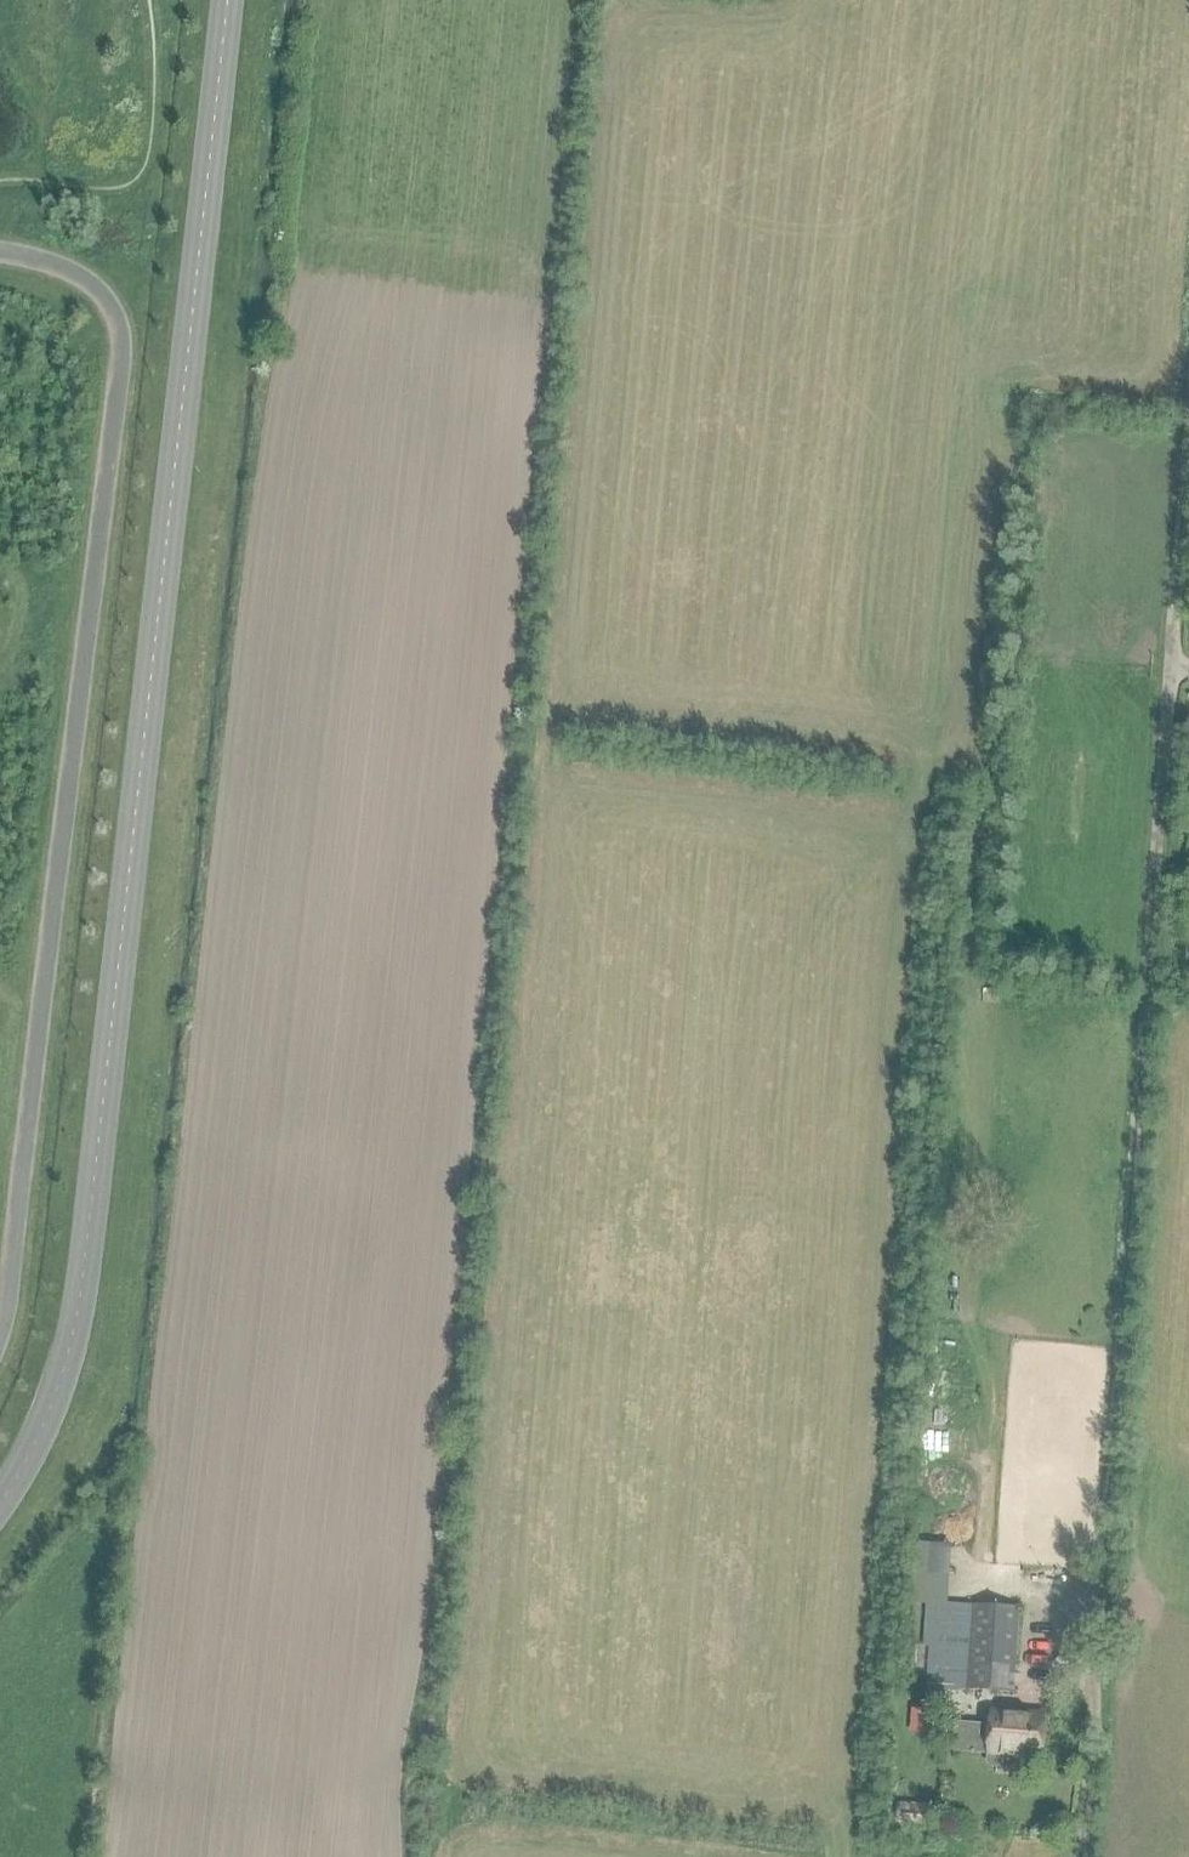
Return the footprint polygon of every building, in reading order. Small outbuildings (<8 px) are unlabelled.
[(907,1601),(927,1602),(929,1542),(909,1542),(907,1601)] [(940,1693),(968,1691),(1014,1695),(1021,1611),(975,1608),(946,1605),(940,1693)] [(927,1710),(912,1709),(911,1728),(925,1730),(927,1710)] [(1040,1759),(1044,1721),(993,1717),(991,1732),(958,1729),(959,1724),(958,1724),(955,1752),(989,1755),(988,1764),(991,1768),(1010,1769),(1014,1766),(1015,1757),(1040,1759)] [(926,1806),(897,1803),(895,1823),(924,1825),(926,1806)]
